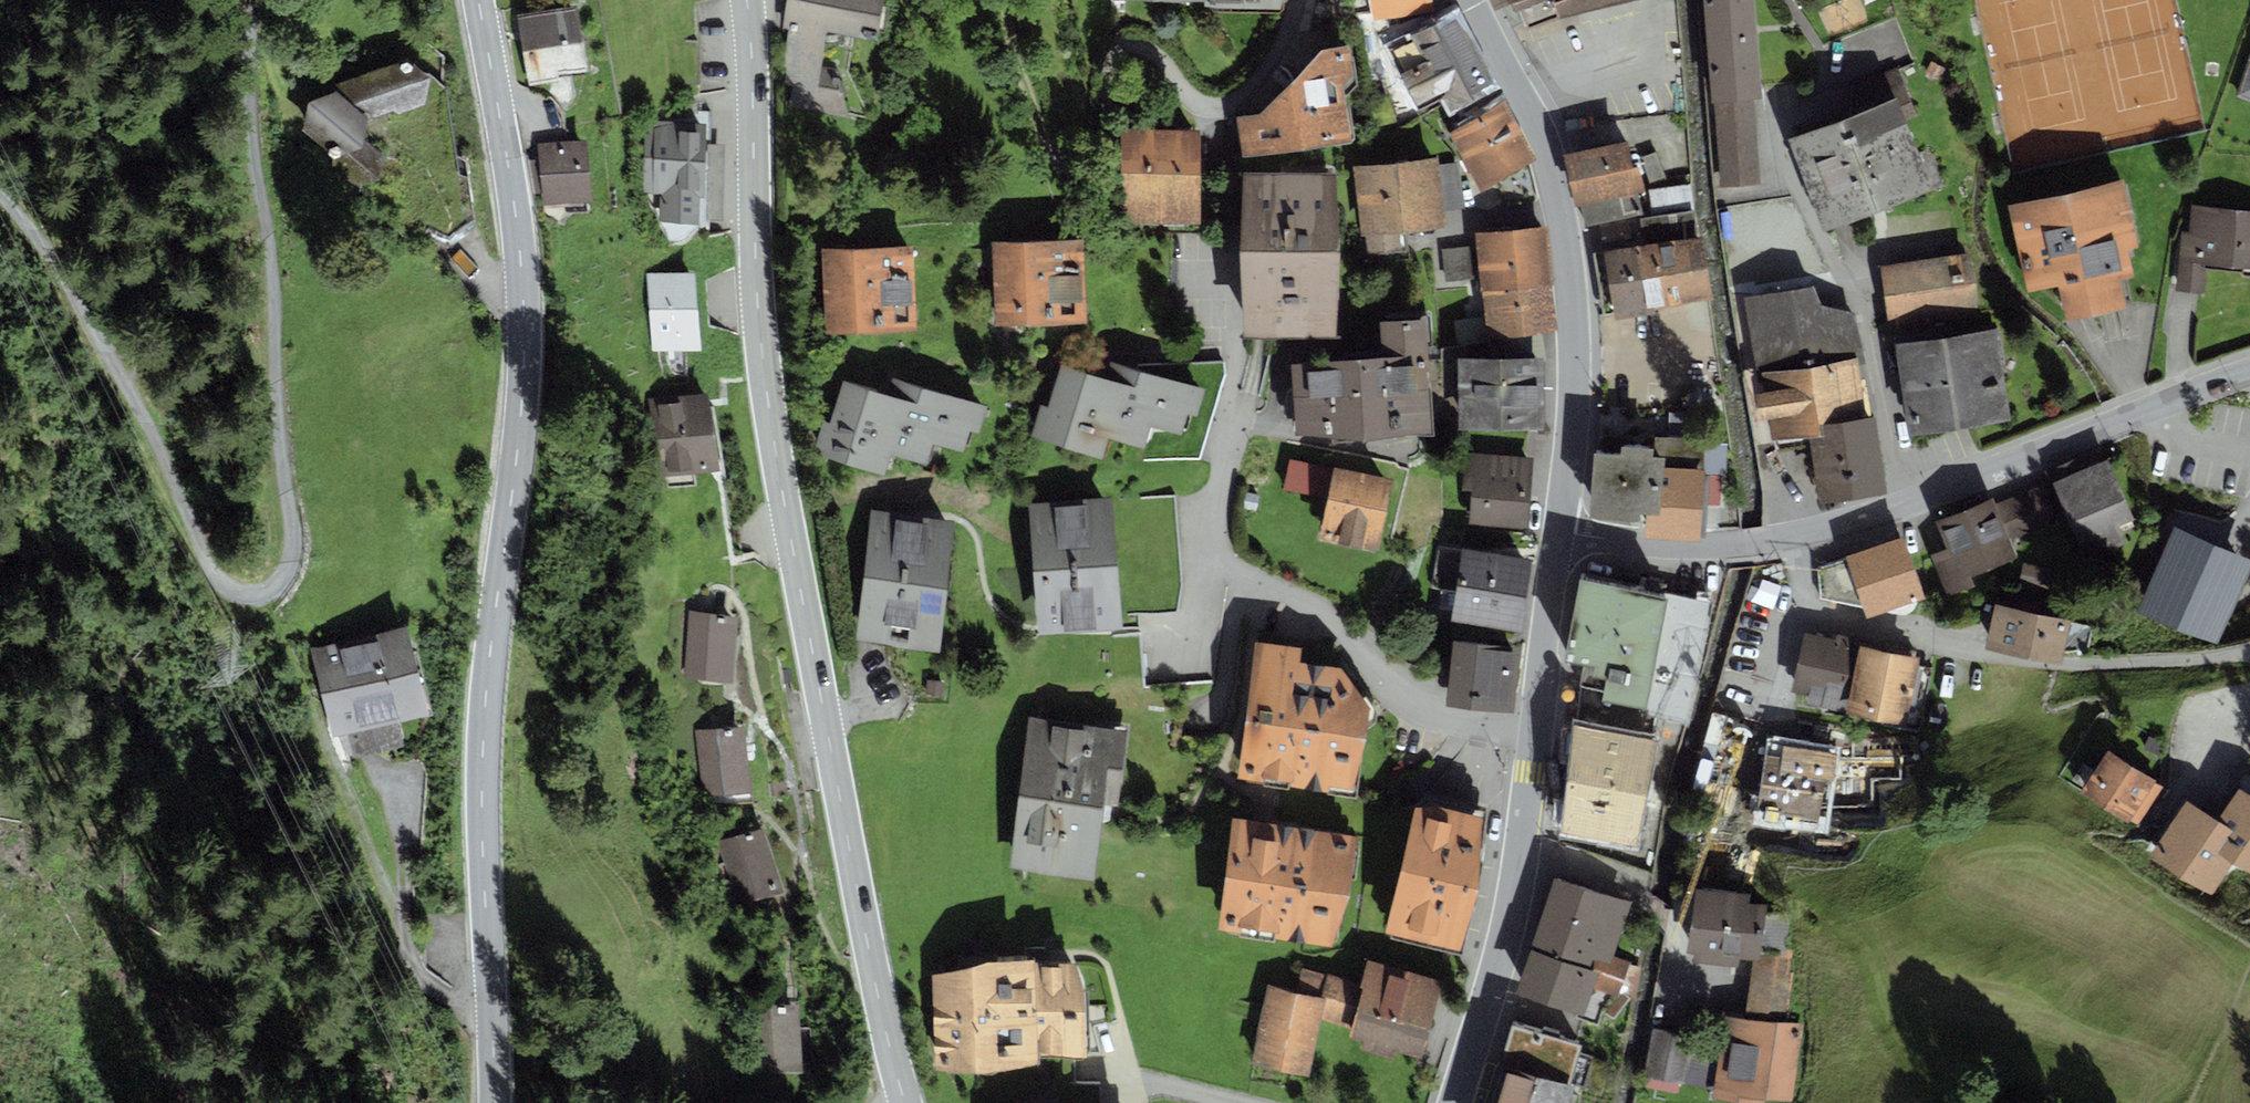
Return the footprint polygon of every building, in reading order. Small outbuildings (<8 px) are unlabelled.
[(782,30),(786,31),(780,68),(785,68),(782,85),(791,87),(788,106),(848,116),(841,92),(842,91),(835,69),(819,66),(826,29),(876,38),(883,0),(787,0),(782,30)] [(1204,10),(1281,10),(1284,0),(1204,0),(1204,10)] [(1373,20),(1385,17),(1433,8),(1432,0),(1369,0),(1373,20)] [(1495,9),(1503,6),(1514,30),(1525,26),(1527,29),(1637,0),(1491,0),(1495,9)] [(1713,102),(1714,102),(1754,99),(1763,98),(1755,0),(1704,0),(1713,102)] [(576,6),(517,16),(528,87),(558,82),(557,76),(587,71),(576,6)] [(1497,87),(1456,11),(1431,25),(1425,16),(1390,27),(1385,17),(1373,20),(1360,22),(1370,89),(1376,89),(1378,95),(1368,99),(1376,128),(1397,122),(1406,133),(1450,112),(1497,87)] [(1260,114),(1238,117),(1244,156),(1351,138),(1343,86),(1353,74),(1349,44),(1321,48),(1260,114)] [(2235,96),(2249,102),(2249,56),(2235,96)] [(408,62),(330,86),(335,92),(308,102),(303,130),(333,158),(333,162),(360,186),(380,174),(381,155),(364,140),(369,118),(393,111),(397,115),(417,108),(424,106),(431,78),(408,62)] [(1848,117),(1787,139),(1824,232),(1932,188),(1907,121),(1917,117),(1897,67),(1850,86),(1848,117)] [(444,89),(431,78),(424,106),(417,108),(443,229),(459,232),(470,223),(444,89)] [(1754,99),(1714,102),(1721,188),(1761,185),(1754,99)] [(1536,159),(1503,101),(1447,132),(1480,191),(1536,159)] [(706,123),(644,121),(642,196),(659,196),(659,223),(698,224),(699,196),(704,196),(706,123)] [(1200,130),(1121,130),(1121,223),(1200,223),(1200,130)] [(587,140),(538,144),(539,159),(542,193),(543,205),(592,201),(587,140)] [(1627,140),(1563,153),(1574,207),(1580,206),(1585,227),(1642,214),(1637,191),(1644,190),(1638,167),(1633,168),(1627,140)] [(1656,152),(1640,158),(1649,183),(1665,177),(1656,152)] [(1439,156),(1353,166),(1361,236),(1365,235),(1367,254),(1403,250),(1401,230),(1445,225),(1443,210),(1463,208),(1458,161),(1440,163),(1439,156)] [(532,194),(542,193),(539,159),(527,160),(532,194)] [(1336,173),(1244,173),(1245,338),(1337,338),(1336,173)] [(2123,179),(2007,204),(2027,294),(2057,288),(2064,322),(2109,312),(2126,308),(2120,279),(2134,276),(2128,250),(2138,248),(2123,179)] [(1643,245),(1604,251),(1615,319),(1655,313),(1654,308),(1712,299),(1702,235),(1698,236),(1690,184),(1650,190),(1654,217),(1639,219),(1643,245)] [(2191,204),(2188,231),(2181,230),(2175,290),(2190,292),(2204,293),(2206,269),(2241,273),(2241,268),(2249,269),(2249,210),(2191,204)] [(1480,292),(1482,292),(1551,285),(1554,284),(1547,226),(1474,232),(1480,292)] [(1082,239),(991,242),(994,326),(1086,323),(1082,239)] [(913,246),(822,250),(826,333),(917,328),(913,246)] [(1469,247),(1442,250),(1445,282),(1473,279),(1469,247)] [(1970,254),(1881,265),(1890,332),(1979,320),(1970,254)] [(695,271),(646,274),(652,352),(700,348),(695,271)] [(1557,330),(1551,285),(1482,292),(1485,317),(1488,340),(1541,332),(1557,330)] [(1756,375),(1763,373),(1856,359),(1864,358),(1856,313),(1821,302),(1812,287),(1744,296),(1756,375)] [(1488,340),(1485,317),(1453,321),(1456,346),(1488,340)] [(1382,357),(1292,363),(1296,434),(1364,440),(1434,433),(1435,428),(1444,427),(1444,360),(1428,360),(1426,318),(1379,321),(1382,357)] [(1997,329),(1896,344),(1909,436),(1973,427),(2011,421),(1997,329)] [(1541,332),(1488,340),(1490,358),(1543,357),(1545,357),(1541,332)] [(1456,346),(1444,348),(1444,360),(1444,427),(1458,426),(1458,429),(1544,429),(1543,357),(1490,358),(1488,340),(1456,346)] [(1104,376),(1061,363),(1048,406),(1040,404),(1031,436),(1102,458),(1109,436),(1143,446),(1149,425),(1181,435),(1188,414),(1197,417),(1206,388),(1110,359),(1104,376)] [(1856,359),(1763,373),(1766,392),(1755,394),(1759,421),(1768,420),(1771,441),(1809,436),(1819,434),(1817,424),(1864,417),(1856,359)] [(1671,390),(1697,393),(1700,367),(1674,364),(1671,390)] [(887,393),(842,379),(829,421),(822,419),(812,454),(884,476),(891,452),(926,463),(933,440),(962,449),(968,429),(979,433),(988,406),(892,376),(887,393)] [(709,392),(650,400),(660,477),(664,477),(666,489),(696,485),(694,473),(720,470),(709,392)] [(1819,434),(1809,436),(1819,505),(1889,495),(1877,415),(1864,417),(1817,424),(1819,434)] [(1620,454),(1599,454),(1595,512),(1638,517),(1638,511),(1649,512),(1647,535),(1706,539),(1708,504),(1710,475),(1710,474),(1704,474),(1706,440),(1654,437),(1654,447),(1620,445),(1620,454)] [(1532,459),(1464,453),(1461,490),(1472,491),(1469,523),(1526,527),(1532,459)] [(1393,479),(1290,458),(1283,489),(1327,498),(1318,537),(1378,550),(1393,479)] [(2057,481),(2053,483),(2087,562),(2127,544),(2119,527),(2135,521),(2109,460),(2080,473),(2074,460),(2052,469),(2057,481)] [(1722,476),(1710,475),(1708,504),(1720,505),(1722,476)] [(1991,499),(1936,521),(1947,548),(1930,555),(1947,597),(1974,586),(1971,577),(2034,552),(2026,533),(2054,522),(2040,487),(1994,506),(1991,499)] [(1111,497),(1027,504),(1037,635),(1122,629),(1111,497)] [(954,521),(870,511),(855,642),(939,651),(954,521)] [(2174,526),(2137,613),(2216,647),(2249,570),(2249,559),(2174,526)] [(1847,558),(1817,568),(1820,598),(1863,606),(1868,617),(1885,611),(1891,613),(1897,614),(1903,615),(1908,614),(1912,612),(1915,609),(1917,605),(1918,601),(1926,599),(1903,536),(1846,556),(1847,558)] [(1532,558),(1462,548),(1462,550),(1437,546),(1431,587),(1455,591),(1451,621),(1520,632),(1532,558)] [(1666,596),(1581,579),(1565,662),(1583,666),(1575,709),(1598,714),(1601,703),(1642,714),(1666,596)] [(1666,594),(1666,596),(1642,714),(1670,719),(1687,723),(1711,603),(1666,594)] [(2013,608),(1995,604),(1986,647),(2062,663),(2064,652),(2089,650),(2094,626),(2071,621),(2072,620),(2040,614),(2042,602),(2016,597),(2013,608)] [(738,616),(689,611),(682,678),(732,682),(738,616)] [(407,625),(310,648),(331,738),(347,734),(398,722),(428,715),(407,625)] [(1835,639),(1804,632),(1790,691),(1808,696),(1806,704),(1845,713),(1846,711),(1862,645),(1846,641),(1847,636),(1837,634),(1835,639)] [(1304,647),(1255,641),(1238,779),(1356,795),(1371,709),(1342,668),(1301,662),(1304,647)] [(1519,648),(1453,641),(1446,705),(1513,712),(1519,648)] [(1895,654),(1862,645),(1846,711),(1864,714),(1863,719),(1920,732),(1934,666),(1920,663),(1921,658),(1915,657),(1916,652),(1896,648),(1895,654)] [(1601,703),(1598,714),(1588,754),(1658,771),(1670,719),(1642,714),(1601,703)] [(1129,730),(1029,716),(1007,868),(1092,880),(1104,804),(1118,806),(1129,730)] [(398,722),(347,734),(354,759),(405,746),(398,722)] [(745,725),(695,731),(703,798),(752,792),(745,725)] [(1782,756),(1767,754),(1755,819),(1802,825),(1803,818),(1819,820),(1819,812),(1823,779),(1836,781),(1841,754),(1785,746),(1782,756)] [(2082,764),(2072,779),(2083,787),(2080,793),(2127,823),(2130,820),(2138,825),(2162,787),(2154,782),(2155,780),(2107,750),(2093,771),(2082,764)] [(1869,756),(1841,754),(1836,781),(1823,779),(1819,812),(1869,811),(1869,756)] [(2219,820),(2234,830),(2219,854),(2233,863),(2249,874),(2249,774),(2244,771),(2235,785),(2239,788),(2219,820)] [(1484,810),(1424,798),(1423,806),(1414,807),(1385,932),(1460,952),(1477,888),(1484,810)] [(2219,854),(2234,830),(2219,820),(2186,799),(2150,855),(2212,895),(2233,863),(2219,854)] [(1357,836),(1232,818),(1218,930),(1332,946),(1351,893),(1357,836)] [(763,827),(718,842),(739,905),(784,891),(763,827)] [(1633,901),(1549,874),(1523,955),(1527,956),(1514,995),(1582,1017),(1592,988),(1618,996),(1630,961),(1615,956),(1633,901)] [(1750,893),(1694,886),(1686,952),(1694,953),(1693,962),(1737,968),(1738,958),(1753,959),(1760,960),(1761,954),(1762,947),(1783,949),(1787,919),(1765,916),(1766,905),(1749,903),(1750,893)] [(1722,1016),(1719,1039),(1713,1088),(1711,1100),(1737,1102),(1765,1102),(1765,1100),(1792,1101),(1803,1023),(1786,1021),(1793,956),(1761,954),(1760,960),(1753,959),(1744,1018),(1722,1016)] [(975,965),(931,978),(932,1074),(977,1075),(1078,1058),(1068,968),(975,965)] [(1363,992),(1334,984),(1323,1023),(1350,1031),(1345,1047),(1418,1068),(1441,987),(1370,967),(1363,992)] [(1324,1001),(1268,988),(1249,1067),(1306,1080),(1324,1001)] [(798,1004),(748,1007),(752,1073),(802,1070),(798,1004)] [(1512,1024),(1500,1062),(1577,1084),(1586,1086),(1595,1056),(1577,1051),(1579,1044),(1512,1024)] [(1692,1034),(1652,1027),(1643,1076),(1683,1083),(1692,1034)] [(1692,1034),(1683,1083),(1713,1088),(1719,1039),(1692,1034)] [(1508,1071),(1499,1102),(1572,1102),(1577,1084),(1500,1062),(1498,1068),(1508,1071)]
